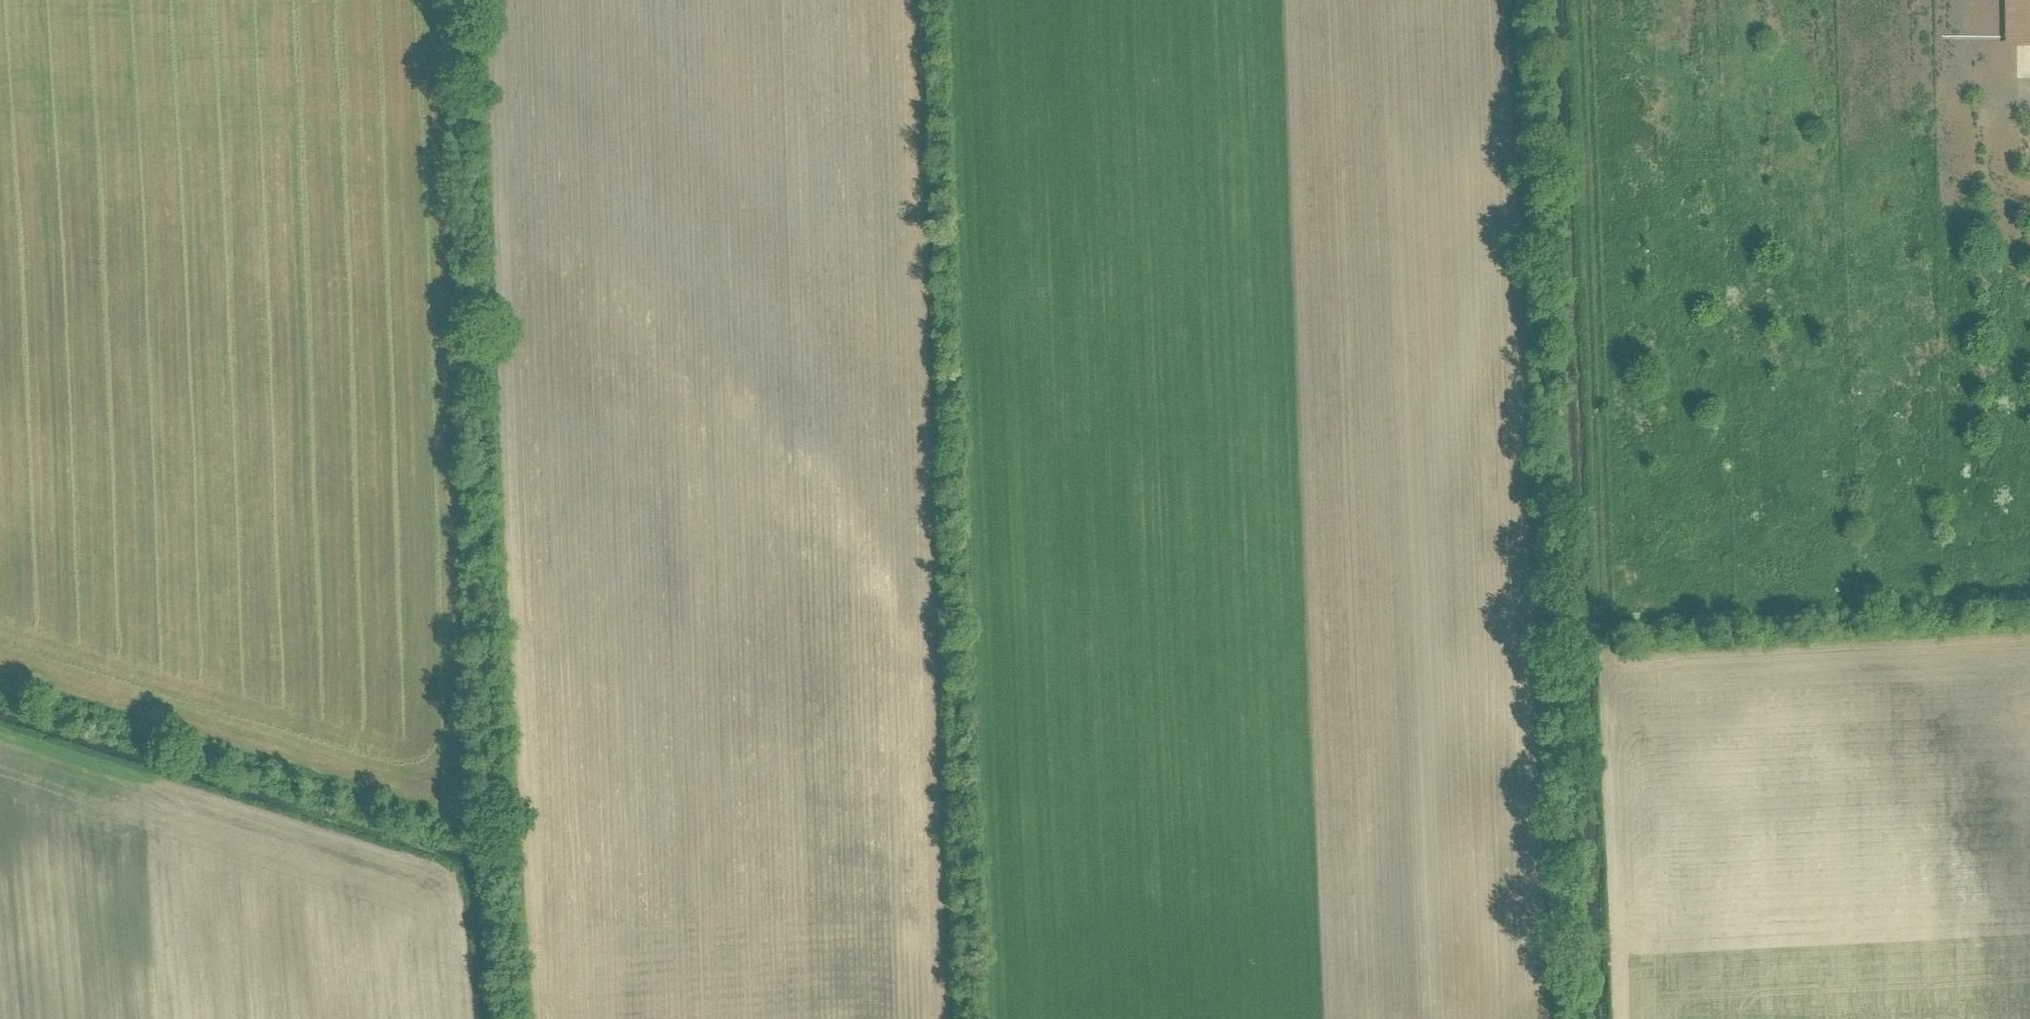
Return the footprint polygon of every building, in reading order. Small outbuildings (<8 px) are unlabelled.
[(2007,50),(2029,50),(2029,0),(2006,0),(2007,50)]
